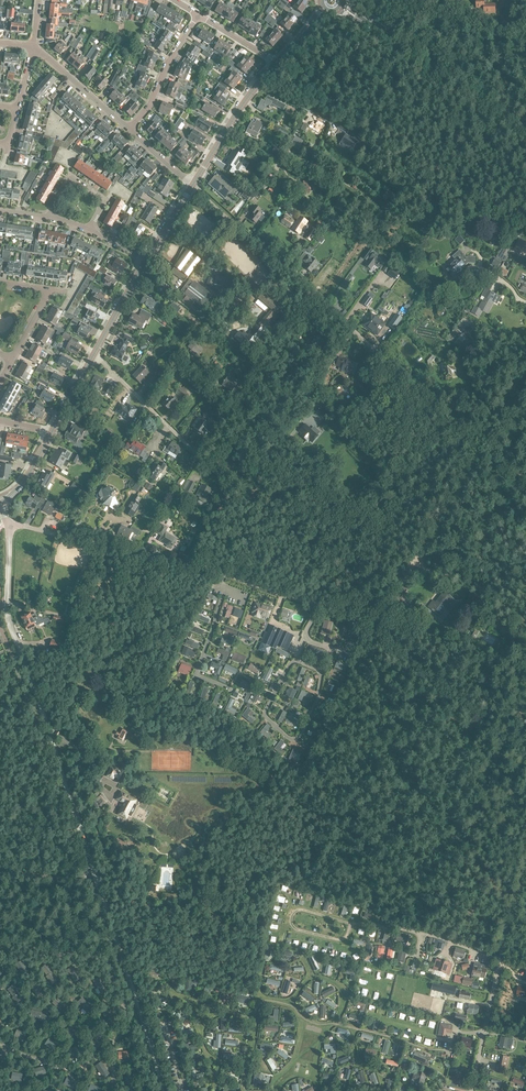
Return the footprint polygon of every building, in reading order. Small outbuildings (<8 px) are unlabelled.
[(138,11),(140,12),(141,8),(142,8),(143,5),(147,6),(149,0),(142,0),(138,11)] [(205,6),(211,9),(215,3),(211,0),(209,0),(205,6)] [(296,1),(298,3),(306,8),(310,2),(306,0),(296,0),(296,1)] [(477,7),(479,7),(479,11),(485,11),(485,13),(495,13),(495,4),(485,5),(484,0),(476,0),(477,7)] [(293,4),(292,6),(294,7),(293,8),(294,8),(295,9),(302,14),(306,8),(298,3),(296,1),(293,4)] [(228,5),(221,16),(227,19),(234,9),(235,6),(229,2),(228,5)] [(280,2),(277,5),(283,10),(286,6),(280,2)] [(51,5),(50,12),(69,14),(72,14),(73,14),(73,10),(65,9),(64,10),(64,11),(61,11),(62,7),(66,7),(67,3),(63,3),(60,3),(60,5),(60,6),(59,6),(51,5)] [(224,3),(223,5),(220,4),(215,12),(221,16),(228,5),(224,3)] [(163,16),(167,9),(161,5),(157,12),(163,16)] [(234,9),(227,19),(233,23),(238,15),(239,13),(240,9),(235,6),(234,9)] [(157,12),(157,11),(151,8),(148,17),(152,20),(157,12)] [(167,9),(163,16),(168,19),(172,12),(167,9)] [(122,11),(120,17),(121,17),(128,20),(129,15),(127,15),(128,12),(122,11)] [(50,12),(49,19),(50,19),(52,19),(51,22),(58,23),(58,20),(57,20),(58,16),(59,16),(63,16),(66,17),(71,17),(72,14),(63,13),(50,12)] [(172,12),(168,19),(171,21),(169,24),(171,26),(174,22),(178,15),(172,12)] [(289,13),(288,12),(283,17),(293,26),(297,20),(289,13)] [(12,23),(11,31),(16,32),(18,32),(19,20),(19,15),(16,15),(16,24),(12,23)] [(178,15),(174,22),(171,26),(174,28),(176,24),(179,26),(183,19),(178,15)] [(244,16),(243,18),(238,26),(244,30),(250,19),(244,16)] [(293,26),(283,17),(279,22),(279,23),(288,31),(293,26)] [(250,19),(244,30),(250,33),(256,23),(250,19)] [(47,25),(47,32),(54,33),(55,26),(55,25),(57,26),(58,23),(51,22),(50,22),(50,25),(49,25),(47,25)] [(256,23),(250,33),(256,37),(262,27),(256,23)] [(273,29),(269,34),(277,42),(282,37),(273,29)] [(166,31),(166,32),(163,30),(160,35),(162,37),(169,42),(172,36),(166,31)] [(204,41),(209,34),(203,30),(199,37),(204,41)] [(209,34),(204,41),(210,44),(214,37),(209,34)] [(269,34),(264,38),(266,40),(265,41),(273,47),(277,42),(269,34)] [(151,37),(155,40),(154,40),(155,40),(165,47),(167,44),(169,42),(162,37),(160,39),(160,40),(156,37),(153,35),(151,37)] [(74,38),(72,41),(69,45),(73,47),(77,40),(74,38)] [(154,47),(155,48),(161,53),(165,47),(155,40),(154,43),(156,44),(154,46),(154,47)] [(59,44),(55,50),(60,55),(62,53),(63,54),(69,47),(61,41),(59,44)] [(212,47),(208,53),(211,55),(212,55),(213,53),(218,56),(219,55),(220,53),(220,54),(226,45),(220,41),(217,45),(214,44),(212,47)] [(256,49),(260,44),(255,41),(251,45),(256,49)] [(220,54),(220,53),(219,55),(224,58),(228,60),(229,57),(231,54),(229,53),(232,48),(226,45),(220,54)] [(193,46),(189,52),(198,58),(200,56),(197,54),(199,51),(193,46)] [(93,47),(87,57),(90,59),(96,49),(93,47)] [(158,58),(153,56),(154,52),(146,48),(143,54),(146,55),(145,59),(147,60),(147,61),(155,64),(158,58)] [(99,51),(96,49),(90,59),(93,61),(99,51)] [(78,53),(76,56),(74,54),(68,61),(73,66),(82,55),(83,54),(83,53),(79,50),(77,52),(78,53)] [(198,58),(189,52),(185,57),(188,59),(186,62),(195,68),(197,65),(195,63),(198,58)] [(82,55),(73,66),(79,70),(84,64),(81,61),(85,58),(82,55)] [(246,56),(242,62),(250,68),(254,63),(246,56)] [(139,64),(138,68),(146,71),(147,69),(153,71),(155,64),(147,61),(146,62),(141,60),(140,64),(143,65),(143,66),(139,64)] [(184,65),(181,64),(180,63),(177,69),(186,73),(189,74),(191,68),(193,70),(193,69),(194,70),(196,68),(195,68),(186,62),(184,65)] [(238,66),(237,67),(241,70),(245,74),(246,73),(247,74),(251,70),(249,69),(250,68),(242,62),(238,66)] [(235,63),(232,67),(239,73),(241,70),(237,67),(238,66),(235,63)] [(87,71),(84,75),(90,80),(98,71),(99,70),(98,70),(93,65),(87,71)] [(232,67),(229,70),(233,74),(234,73),(237,75),(239,73),(232,67)] [(139,72),(136,78),(139,79),(138,80),(147,83),(150,77),(145,75),(146,71),(138,68),(136,71),(139,72)] [(186,73),(177,69),(174,76),(179,78),(178,81),(186,85),(187,82),(183,80),(186,73)] [(112,78),(115,80),(121,72),(118,70),(112,78)] [(233,74),(230,78),(238,84),(241,79),(242,79),(237,75),(234,73),(233,74)] [(50,74),(45,80),(54,87),(55,88),(58,86),(54,83),(57,80),(50,74)] [(98,82),(95,85),(101,91),(109,81),(103,76),(101,77),(99,75),(95,80),(98,82)] [(219,83),(219,84),(226,89),(229,86),(225,83),(229,79),(230,78),(225,75),(219,83)] [(124,78),(123,79),(122,81),(129,87),(131,84),(124,78)] [(229,79),(225,83),(229,86),(233,90),(238,84),(230,78),(229,79)] [(45,80),(41,85),(48,90),(50,92),(54,87),(45,80)] [(136,86),(135,89),(139,90),(140,88),(145,90),(147,83),(138,80),(136,86)] [(172,82),(169,89),(181,94),(181,93),(182,93),(184,89),(182,89),(181,89),(181,86),(185,88),(186,85),(178,81),(176,84),(172,82)] [(48,90),(41,85),(37,89),(43,95),(44,95),(45,96),(47,94),(45,93),(48,90)] [(37,89),(32,94),(33,96),(39,100),(38,101),(41,103),(46,97),(45,96),(44,95),(43,95),(37,89)] [(181,94),(169,89),(166,95),(175,99),(176,97),(180,99),(182,94),(181,94)] [(220,91),(217,95),(226,101),(226,100),(228,101),(231,96),(229,96),(230,95),(224,92),(221,89),(220,91)] [(116,90),(115,92),(110,97),(116,102),(122,95),(116,90)] [(67,104),(73,97),(67,92),(61,99),(67,104)] [(205,98),(201,96),(196,92),(194,96),(203,102),(205,98)] [(122,95),(116,102),(121,107),(127,100),(122,95)] [(217,95),(215,98),(211,95),(210,96),(207,95),(205,98),(215,105),(217,103),(222,107),(223,106),(224,107),(227,103),(225,102),(226,101),(217,95)] [(261,99),(257,109),(263,112),(266,106),(269,107),(270,108),(270,107),(271,104),(283,110),(286,105),(267,95),(266,99),(267,99),(265,101),(261,99)] [(67,104),(65,106),(67,108),(68,107),(70,110),(78,101),(73,97),(67,104)] [(83,106),(78,101),(70,110),(75,114),(83,106)] [(134,101),(133,102),(132,101),(125,110),(131,115),(134,111),(135,112),(139,107),(136,105),(137,104),(134,101)] [(163,102),(160,111),(160,112),(166,115),(166,114),(169,115),(173,106),(163,102)] [(37,112),(38,110),(39,105),(30,103),(28,110),(37,112)] [(184,107),(177,103),(174,108),(183,112),(187,108),(184,107)] [(219,111),(207,103),(202,110),(210,115),(211,115),(215,118),(219,111)] [(75,114),(75,115),(80,119),(80,118),(82,117),(88,110),(83,106),(75,114)] [(28,110),(27,116),(35,119),(37,112),(28,110)] [(80,118),(80,119),(84,123),(85,123),(86,121),(92,115),(88,110),(82,117),(80,118)] [(192,111),(191,113),(199,120),(196,125),(208,133),(212,125),(208,122),(206,121),(200,118),(202,115),(198,113),(196,113),(193,111),(192,111)] [(85,123),(83,125),(85,127),(86,125),(89,128),(97,119),(92,115),(86,121),(85,123)] [(35,119),(27,116),(25,123),(34,125),(35,119)] [(252,121),(246,132),(256,138),(264,123),(256,120),(255,123),(252,121)] [(98,129),(94,132),(99,136),(102,133),(109,126),(104,121),(97,128),(98,129)] [(157,126),(152,121),(145,128),(151,133),(157,126)] [(309,127),(307,130),(317,137),(319,134),(324,125),(317,121),(314,125),(311,123),(309,127)] [(34,125),(25,123),(23,129),(32,132),(33,128),(37,130),(38,127),(34,125)] [(340,125),(338,128),(345,133),(347,130),(340,125)] [(104,141),(99,146),(102,148),(110,139),(108,137),(108,138),(108,137),(114,130),(109,126),(102,133),(99,136),(104,141)] [(191,128),(188,133),(189,133),(204,142),(206,138),(199,134),(200,134),(194,130),(191,128)] [(162,130),(156,138),(161,142),(167,135),(168,134),(166,131),(164,132),(162,130)] [(204,142),(189,133),(188,134),(191,136),(189,139),(194,142),(195,141),(201,146),(204,142)] [(110,139),(102,148),(104,150),(104,151),(110,144),(112,145),(110,148),(113,150),(117,145),(123,139),(118,134),(112,141),(110,139)] [(167,135),(161,142),(166,147),(173,139),(170,137),(171,136),(168,134),(167,135)] [(357,141),(346,134),(340,144),(344,147),(346,145),(352,149),(357,141)] [(21,136),(20,143),(32,146),(34,139),(32,139),(31,139),(25,137),(21,136)] [(181,145),(186,140),(183,137),(178,143),(181,145)] [(303,141),(296,137),(292,143),(295,145),(294,146),(298,149),(303,141)] [(123,139),(117,145),(122,150),(128,143),(123,139)] [(178,144),(173,139),(166,147),(171,151),(178,144)] [(182,148),(179,151),(175,156),(181,161),(189,151),(184,147),(189,142),(186,140),(181,145),(183,147),(183,148),(182,148)] [(18,145),(17,148),(18,149),(26,151),(26,153),(30,154),(32,146),(20,143),(19,145),(18,145)] [(190,152),(189,151),(181,161),(186,165),(191,160),(192,161),(200,152),(193,146),(191,149),(192,150),(190,152)] [(131,158),(138,151),(133,147),(126,154),(131,158)] [(271,152),(277,156),(280,150),(274,147),(271,152)] [(231,156),(226,163),(230,165),(227,170),(234,175),(237,170),(238,170),(242,165),(242,164),(239,162),(242,157),(244,158),(247,153),(240,148),(238,153),(233,150),(230,155),(231,156)] [(323,149),(319,156),(323,158),(327,152),(323,149)] [(129,161),(128,162),(134,166),(137,163),(143,156),(138,151),(131,158),(129,161)] [(16,155),(14,163),(23,165),(27,166),(29,159),(25,157),(16,155)] [(147,159),(141,166),(137,170),(143,175),(146,171),(152,164),(147,159)] [(80,171),(85,164),(80,161),(75,168),(80,171)] [(314,161),(309,171),(313,174),(318,164),(314,161)] [(85,164),(80,171),(86,175),(91,168),(85,164)] [(157,168),(152,164),(146,171),(151,175),(157,168)] [(53,171),(61,175),(64,169),(57,165),(53,171)] [(96,172),(91,168),(86,175),(91,179),(96,172)] [(61,175),(53,171),(50,176),(58,181),(61,175)] [(216,178),(211,183),(226,196),(228,193),(229,194),(232,196),(234,193),(236,191),(238,189),(218,172),(218,173),(216,171),(213,175),(215,176),(216,178)] [(102,176),(96,172),(91,179),(97,183),(102,176)] [(50,176),(47,182),(54,187),(58,181),(50,176)] [(107,179),(102,176),(97,183),(102,187),(107,179)] [(146,185),(147,184),(151,180),(148,178),(142,184),(145,186),(146,185)] [(161,184),(170,190),(174,184),(165,178),(161,184)] [(113,183),(107,179),(102,187),(108,190),(113,183)] [(304,180),(299,188),(308,193),(313,185),(304,180)] [(47,182),(44,188),(51,192),(54,187),(47,182)] [(147,184),(146,185),(145,187),(143,191),(148,194),(152,188),(147,184)] [(161,184),(159,188),(157,186),(154,190),(154,192),(159,195),(160,194),(161,193),(166,197),(168,193),(170,194),(170,193),(171,192),(172,191),(170,190),(161,184)] [(51,192),(44,188),(40,194),(48,198),(51,192)] [(20,191),(13,190),(12,199),(19,200),(20,191)] [(243,194),(241,196),(242,196),(248,201),(252,197),(245,191),(243,194)] [(48,198),(40,194),(37,200),(45,204),(48,198)] [(118,199),(114,206),(122,210),(125,204),(124,203),(125,201),(121,199),(120,201),(118,199)] [(228,214),(232,217),(243,205),(239,202),(228,214)] [(159,209),(150,204),(142,218),(150,223),(159,209)] [(254,213),(250,218),(253,220),(256,223),(258,220),(261,222),(265,217),(262,215),(258,212),(261,209),(255,205),(251,210),(254,213)] [(122,210),(114,206),(111,211),(118,216),(122,210)] [(108,217),(107,217),(115,221),(118,216),(111,211),(108,217)] [(286,215),(281,222),(289,228),(291,225),(294,226),(292,229),(299,234),(303,228),(307,222),(300,217),(296,223),(296,222),(295,222),(294,223),(293,222),(294,221),(286,215)] [(107,217),(104,223),(112,228),(115,221),(107,217)] [(492,217),(487,225),(492,228),(494,229),(492,233),(489,237),(496,241),(503,230),(496,226),(498,221),(492,217)] [(133,233),(131,237),(140,242),(143,237),(141,236),(145,229),(136,224),(132,232),(133,233)] [(27,228),(21,227),(19,239),(25,240),(25,237),(26,237),(27,228)] [(312,228),(305,238),(310,241),(317,231),(312,228)] [(426,228),(424,231),(432,237),(434,233),(426,228)] [(41,230),(41,231),(39,240),(45,241),(47,232),(42,231),(42,230),(41,230)] [(47,232),(45,241),(49,242),(48,247),(51,247),(52,243),(54,233),(48,232),(49,231),(47,231),(47,232)] [(54,233),(52,243),(58,244),(60,234),(55,233),(54,232),(54,233)] [(60,233),(60,234),(58,244),(65,245),(67,236),(62,235),(62,234),(60,233)] [(75,238),(71,246),(74,247),(73,251),(75,252),(77,249),(81,241),(75,238)] [(514,251),(521,255),(522,252),(525,254),(525,241),(520,238),(514,251)] [(81,241),(77,249),(83,252),(87,244),(81,241)] [(87,244),(83,252),(86,253),(85,256),(88,258),(93,247),(87,244)] [(29,249),(24,248),(23,252),(33,253),(34,245),(30,245),(29,249)] [(93,247),(88,258),(90,259),(92,256),(95,258),(99,250),(93,247)] [(370,259),(366,265),(371,269),(376,263),(382,267),(386,261),(375,253),(369,248),(366,253),(371,258),(370,259)] [(200,260),(187,251),(184,249),(179,257),(181,259),(171,272),(177,276),(177,275),(179,277),(178,277),(184,282),(193,270),(191,270),(193,268),(194,268),(200,260)] [(105,252),(99,250),(95,258),(98,259),(97,262),(99,264),(105,252)] [(467,258),(460,250),(453,256),(456,259),(448,266),(451,271),(449,273),(453,277),(459,271),(460,272),(463,269),(463,268),(466,266),(465,265),(468,263),(475,263),(476,257),(468,257),(467,258)] [(500,252),(497,256),(505,261),(508,257),(504,255),(500,252)] [(308,254),(303,260),(307,264),(304,267),(311,272),(318,263),(308,254)] [(114,265),(113,265),(110,263),(107,268),(113,272),(115,268),(122,273),(127,265),(118,259),(114,265)] [(495,259),(492,265),(498,268),(502,262),(495,259)] [(75,269),(79,262),(76,260),(72,267),(70,274),(73,274),(75,269)] [(8,265),(7,273),(8,273),(9,273),(9,275),(13,276),(14,274),(15,265),(15,262),(13,261),(12,265),(9,264),(8,264),(8,265)] [(28,268),(27,276),(33,277),(35,268),(35,266),(32,265),(32,268),(28,267),(28,268)] [(35,268),(33,277),(40,278),(40,277),(41,269),(42,266),(35,265),(35,266),(35,268)] [(40,277),(40,278),(46,279),(48,270),(48,268),(45,267),(45,270),(41,269),(40,277)] [(48,270),(46,279),(53,280),(54,271),(55,268),(48,267),(48,268),(48,270)] [(92,269),(88,275),(94,278),(97,273),(92,270),(92,269)] [(54,271),(53,280),(60,281),(61,272),(54,271)] [(400,274),(396,271),(391,278),(395,281),(400,274)] [(107,275),(102,284),(112,290),(118,281),(107,275)] [(217,275),(214,284),(228,287),(230,278),(220,276),(217,275)] [(215,278),(211,277),(209,276),(207,284),(212,285),(213,283),(214,283),(215,278)] [(155,279),(151,285),(158,290),(160,287),(163,289),(165,287),(155,279)] [(213,314),(217,308),(208,301),(207,303),(206,302),(211,295),(208,293),(209,292),(194,281),(193,282),(190,279),(181,291),(184,293),(185,292),(187,294),(183,301),(190,307),(195,301),(213,314)] [(475,306),(472,312),(479,316),(482,311),(488,314),(494,302),(497,295),(490,291),(492,288),(487,286),(482,296),(484,298),(479,308),(475,306)] [(95,296),(92,302),(103,308),(107,300),(104,299),(104,298),(105,297),(100,295),(100,294),(102,291),(95,287),(93,291),(92,293),(95,295),(96,295),(95,296)] [(240,332),(235,337),(247,348),(268,323),(272,327),(285,313),(280,308),(272,317),(280,307),(263,294),(259,299),(269,308),(266,312),(248,334),(244,331),(242,334),(240,332)] [(145,296),(141,302),(150,307),(149,309),(155,312),(157,308),(153,305),(155,302),(145,296)] [(368,296),(362,304),(367,307),(373,300),(368,296)] [(158,300),(156,303),(161,308),(164,305),(158,300)] [(255,301),(246,311),(253,318),(262,308),(255,301)] [(49,314),(59,320),(61,316),(62,316),(64,316),(72,320),(74,316),(73,315),(67,312),(64,310),(62,311),(62,312),(59,310),(53,307),(49,314)] [(89,309),(86,316),(88,317),(87,319),(94,323),(99,315),(89,309)] [(134,314),(130,323),(133,325),(133,326),(136,327),(137,327),(141,329),(145,321),(148,322),(151,315),(147,313),(145,315),(141,313),(139,317),(134,314)] [(371,313),(362,326),(369,331),(378,318),(371,313)] [(49,314),(45,320),(56,326),(54,329),(58,331),(60,328),(59,327),(60,325),(57,324),(59,320),(49,314)] [(402,318),(396,314),(388,325),(394,330),(402,318)] [(465,315),(463,318),(471,322),(476,326),(477,325),(472,321),(470,319),(470,318),(465,315)] [(378,318),(369,331),(377,336),(385,323),(378,318)] [(448,338),(447,339),(454,344),(455,343),(459,347),(467,337),(468,338),(468,337),(473,340),(481,330),(476,326),(471,322),(463,318),(448,338)] [(78,326),(80,327),(79,329),(77,333),(78,334),(78,335),(82,338),(83,337),(86,338),(90,331),(86,328),(88,326),(81,322),(78,326)] [(43,325),(39,332),(48,337),(51,338),(55,332),(52,330),(43,325)] [(48,337),(39,332),(36,339),(45,344),(48,337)] [(65,332),(64,334),(62,337),(62,338),(65,340),(68,341),(71,336),(65,332)] [(115,347),(111,354),(121,359),(122,358),(123,359),(122,360),(123,362),(125,363),(127,362),(129,358),(128,356),(125,355),(124,356),(123,355),(125,352),(124,352),(129,342),(132,344),(134,339),(126,335),(123,340),(122,339),(118,348),(115,347)] [(317,335),(315,338),(311,342),(319,349),(325,342),(317,335)] [(81,346),(71,340),(66,348),(77,354),(81,346)] [(193,341),(188,347),(191,350),(189,352),(196,357),(196,358),(198,355),(198,356),(203,349),(196,343),(193,341)] [(29,350),(39,355),(42,349),(33,344),(29,350)] [(268,346),(264,344),(258,353),(265,357),(267,354),(264,352),(268,346)] [(39,355),(29,350),(26,357),(35,362),(39,355)] [(61,358),(58,363),(69,370),(74,362),(71,361),(67,359),(69,356),(62,352),(59,357),(61,358)] [(195,359),(188,354),(185,357),(192,363),(195,359)] [(339,358),(338,362),(335,361),(333,365),(339,367),(338,370),(341,371),(342,370),(354,374),(357,364),(339,358)] [(197,360),(194,365),(204,372),(207,368),(197,360)] [(213,365),(220,371),(223,367),(216,361),(213,365)] [(23,362),(20,369),(29,374),(32,367),(23,362)] [(453,362),(442,364),(443,367),(444,372),(446,378),(452,377),(451,372),(455,371),(453,362)] [(162,368),(156,364),(151,372),(157,376),(157,375),(162,368)] [(142,367),(134,376),(141,383),(144,379),(146,381),(150,376),(148,375),(149,374),(142,367)] [(20,369),(16,376),(25,381),(29,374),(20,369)] [(54,373),(50,381),(60,386),(64,378),(58,375),(54,373)] [(93,383),(90,388),(97,391),(98,389),(101,390),(102,387),(100,386),(103,380),(96,376),(92,383),(93,383)] [(224,382),(222,385),(232,392),(235,386),(238,388),(242,383),(239,381),(237,383),(227,377),(224,381),(223,382),(224,382)] [(202,386),(197,381),(190,388),(195,393),(202,386)] [(9,388),(18,393),(21,386),(12,382),(9,388)] [(369,388),(362,382),(356,389),(363,395),(369,388)] [(41,384),(38,389),(40,390),(39,392),(40,394),(42,395),(40,398),(51,403),(55,396),(46,391),(48,387),(41,384)] [(113,386),(108,384),(104,392),(109,394),(113,386)] [(337,387),(339,398),(346,397),(344,386),(337,387)] [(18,393),(9,388),(6,394),(14,399),(17,395),(18,396),(19,394),(18,393)] [(179,389),(175,392),(182,398),(185,395),(179,389)] [(14,399),(6,394),(3,400),(11,405),(13,402),(15,403),(16,400),(14,399)] [(169,397),(163,404),(168,409),(175,402),(177,400),(175,397),(172,400),(169,397)] [(3,400),(0,405),(0,407),(10,412),(13,406),(11,405),(3,400)] [(36,406),(32,415),(34,416),(34,415),(42,419),(45,414),(43,413),(45,410),(43,409),(45,405),(37,401),(35,405),(36,406)] [(121,406),(117,411),(117,412),(120,414),(130,420),(131,419),(133,420),(135,417),(133,415),(137,409),(129,405),(127,408),(121,405),(121,406)] [(320,407),(316,412),(323,418),(327,413),(320,407)] [(196,429),(195,429),(202,434),(207,427),(212,430),(218,422),(213,419),(210,417),(206,423),(202,420),(196,429)] [(68,431),(65,436),(68,438),(67,439),(73,442),(73,441),(74,442),(77,437),(79,438),(81,435),(82,436),(85,431),(73,424),(70,429),(71,429),(69,432),(69,431),(68,431)] [(306,425),(300,432),(303,434),(302,436),(308,442),(310,440),(312,442),(318,436),(314,432),(317,429),(315,427),(312,430),(306,425)] [(6,439),(5,443),(6,443),(6,444),(13,445),(13,444),(15,435),(8,434),(7,439),(6,439)] [(13,444),(13,445),(18,446),(17,449),(19,449),(20,448),(20,446),(22,436),(15,435),(13,444)] [(19,449),(19,450),(26,451),(27,447),(29,438),(22,436),(20,446),(20,448),(19,449)] [(129,441),(125,448),(129,450),(130,449),(135,452),(134,453),(140,456),(143,458),(144,458),(147,453),(147,452),(148,451),(147,451),(144,449),(145,447),(134,441),(133,443),(129,441)] [(166,445),(163,451),(168,454),(170,451),(177,455),(178,452),(180,454),(183,450),(181,449),(181,448),(172,442),(169,447),(166,445)] [(56,450),(49,462),(61,468),(66,459),(68,460),(71,454),(62,449),(60,452),(56,450)] [(164,463),(161,462),(158,466),(154,464),(147,476),(155,481),(160,473),(161,474),(166,465),(164,463)] [(8,479),(9,475),(9,471),(11,471),(12,466),(8,465),(0,464),(0,478),(8,479)] [(43,473),(37,485),(46,490),(50,482),(54,474),(48,471),(46,475),(43,473)] [(178,482),(176,485),(179,487),(178,488),(179,489),(182,486),(182,485),(185,481),(182,478),(178,482)] [(196,483),(191,481),(186,491),(190,494),(196,483)] [(147,482),(144,487),(150,491),(154,486),(147,482)] [(205,501),(206,500),(212,489),(202,484),(196,495),(200,497),(199,498),(200,500),(203,502),(205,501)] [(80,487),(77,492),(88,499),(91,494),(80,487)] [(102,488),(97,496),(100,499),(104,504),(111,506),(111,507),(110,507),(116,510),(119,506),(115,498),(115,497),(116,497),(116,496),(116,495),(116,494),(115,494),(115,493),(114,493),(114,490),(110,490),(109,487),(105,490),(102,488)] [(30,497),(26,503),(27,504),(26,505),(29,507),(30,506),(35,509),(39,502),(41,497),(36,495),(34,499),(30,497)] [(141,498),(135,495),(125,511),(133,516),(140,504),(138,503),(141,498)] [(46,505),(43,511),(51,515),(54,509),(53,509),(56,503),(49,499),(46,505)] [(55,525),(57,527),(61,522),(56,518),(49,525),(52,528),(55,525)] [(131,526),(130,530),(122,525),(118,533),(128,539),(132,532),(138,535),(140,531),(131,526)] [(163,525),(158,533),(162,536),(159,540),(167,545),(167,546),(171,549),(177,539),(165,532),(166,531),(169,532),(170,529),(167,528),(163,525)] [(401,585),(389,600),(397,607),(404,612),(409,605),(401,599),(407,590),(401,585)] [(429,607),(428,607),(430,608),(439,615),(441,616),(447,609),(448,610),(449,610),(456,601),(452,598),(452,597),(445,592),(443,594),(442,594),(436,603),(434,602),(433,601),(429,606),(429,607)] [(70,602),(66,614),(75,617),(78,605),(70,602)] [(117,604),(111,603),(108,610),(114,611),(117,604)] [(252,612),(254,612),(253,616),(260,618),(261,615),(268,617),(271,608),(255,603),(252,612)] [(228,610),(225,617),(230,618),(234,606),(230,605),(229,605),(228,605),(226,610),(228,610)] [(423,605),(417,613),(419,615),(425,607),(423,605)] [(243,611),(236,608),(233,616),(241,619),(243,611)] [(35,613),(31,615),(29,612),(21,616),(24,623),(32,619),(37,617),(35,613)] [(64,618),(63,622),(67,623),(68,622),(73,623),(75,617),(66,614),(65,618),(64,618)] [(24,623),(23,623),(27,630),(32,628),(32,629),(35,627),(35,626),(36,627),(44,623),(45,622),(42,618),(38,617),(37,617),(32,619),(24,623)] [(325,620),(323,626),(327,627),(325,635),(330,636),(333,622),(325,620)] [(268,633),(263,644),(270,647),(276,649),(277,646),(283,649),(288,639),(281,636),(283,632),(271,626),(268,633)] [(225,627),(224,630),(224,631),(231,634),(230,635),(234,636),(234,635),(237,636),(238,632),(225,627)] [(476,630),(470,639),(474,641),(480,632),(476,630)] [(508,636),(509,637),(505,642),(509,645),(516,638),(510,633),(508,636)] [(359,637),(352,634),(347,645),(355,648),(359,637)] [(192,642),(193,640),(190,639),(189,641),(187,640),(185,644),(198,649),(199,645),(192,642)] [(63,643),(52,640),(50,648),(60,651),(63,643)] [(262,643),(259,650),(267,653),(270,647),(263,644),(262,643)] [(185,646),(181,654),(188,657),(189,656),(191,651),(192,649),(185,646)] [(313,648),(312,653),(318,655),(317,657),(321,659),(322,657),(324,652),(324,651),(313,648)] [(230,654),(219,649),(218,653),(224,656),(222,660),(226,662),(230,654)] [(246,657),(235,653),(232,660),(244,664),(246,657)] [(338,660),(335,667),(342,670),(341,672),(344,673),(348,664),(338,660)] [(192,668),(182,663),(178,671),(188,676),(192,668)] [(223,666),(213,663),(211,666),(217,669),(215,674),(219,675),(223,666)] [(260,668),(251,664),(248,670),(257,674),(260,668)] [(226,665),(224,670),(235,675),(237,670),(226,665)] [(269,686),(273,677),(266,674),(262,683),(269,686)] [(242,679),(239,685),(249,690),(252,684),(242,679)] [(340,683),(330,680),(329,684),(334,686),(332,692),(336,693),(340,683)] [(288,689),(286,693),(287,693),(286,696),(293,699),(297,691),(290,687),(289,690),(288,689)] [(302,689),(298,698),(301,700),(304,694),(311,697),(312,694),(302,689)] [(231,698),(225,710),(234,715),(237,710),(230,707),(234,700),(231,698)] [(251,710),(248,708),(242,715),(252,724),(254,721),(247,715),(251,710)] [(286,721),(293,724),(297,716),(290,712),(286,721)] [(314,718),(312,721),(322,725),(325,717),(322,716),(320,720),(314,718)] [(268,723),(260,732),(268,739),(271,736),(266,732),(271,726),(268,723)] [(310,727),(308,731),(309,731),(312,733),(314,733),(312,739),(315,740),(318,735),(319,731),(310,727)] [(116,731),(115,734),(118,736),(117,738),(123,741),(128,732),(122,728),(120,731),(119,733),(116,731)] [(280,748),(284,743),(281,740),(274,749),(282,755),(285,752),(280,748)] [(293,749),(286,765),(290,767),(291,764),(293,765),(294,763),(296,764),(297,760),(294,758),(297,751),(293,749)] [(112,766),(107,776),(113,779),(115,776),(117,777),(120,770),(118,769),(112,766)] [(120,791),(116,800),(123,803),(119,811),(117,814),(127,819),(128,817),(129,816),(131,817),(137,806),(135,805),(138,800),(120,791)] [(103,794),(97,798),(96,799),(102,806),(108,801),(103,794)] [(268,932),(267,936),(266,940),(271,941),(272,937),(278,938),(279,935),(268,932)] [(397,933),(396,940),(407,942),(408,936),(397,933)] [(436,939),(435,943),(433,947),(443,950),(444,945),(446,946),(447,942),(436,939)] [(274,949),(272,949),(272,946),(268,945),(265,958),(269,959),(271,952),(274,952),(274,949)] [(377,957),(383,958),(385,947),(379,946),(377,957)] [(465,951),(455,948),(453,956),(463,959),(465,951)] [(404,963),(406,953),(399,951),(397,961),(404,963)] [(436,959),(432,970),(441,972),(444,961),(436,959)] [(21,961),(16,965),(22,974),(28,969),(24,964),(21,961)] [(452,964),(444,961),(441,972),(449,975),(452,964)] [(415,975),(419,965),(411,963),(407,972),(415,975)] [(473,967),(471,976),(484,978),(486,970),(479,968),(478,968),(479,964),(474,963),(474,967),(473,967)] [(52,972),(53,971),(47,964),(41,968),(47,976),(52,972)] [(73,966),(67,970),(75,981),(81,978),(77,972),(73,966)] [(353,967),(347,966),(346,973),(351,974),(350,980),(354,981),(357,969),(353,969),(353,967)] [(152,977),(153,975),(160,976),(161,969),(147,968),(147,975),(150,975),(150,977),(152,977)] [(52,972),(47,976),(46,976),(52,984),(58,980),(52,972)] [(100,977),(94,981),(101,993),(107,989),(102,982),(100,977)] [(186,979),(186,990),(191,990),(191,983),(197,983),(197,979),(186,979)] [(18,993),(18,994),(20,993),(13,984),(8,988),(14,995),(14,996),(18,993)] [(38,985),(32,989),(39,998),(45,993),(38,985)] [(206,985),(203,996),(207,997),(208,992),(210,992),(212,987),(206,985)] [(517,995),(525,997),(525,989),(518,987),(517,995)] [(333,988),(322,994),(324,998),(335,992),(333,988)] [(463,992),(460,991),(458,998),(469,1000),(470,994),(463,992)] [(304,992),(302,996),(312,1003),(314,999),(304,992)] [(14,996),(14,995),(12,996),(19,1005),(24,1001),(18,994),(18,993),(14,996)] [(239,994),(236,1001),(248,1005),(250,998),(239,994)] [(167,996),(156,1000),(154,1000),(157,1009),(161,1008),(160,1003),(168,1000),(167,996)] [(55,999),(52,1002),(63,1012),(67,1007),(57,998),(55,999)] [(79,1000),(77,1002),(87,1013),(92,1008),(88,1003),(82,998),(79,1000)] [(336,1006),(328,1000),(325,1004),(334,1009),(336,1006)] [(367,1003),(356,1000),(355,1004),(362,1006),(360,1011),(364,1012),(367,1003)] [(466,1003),(465,1007),(468,1008),(467,1013),(477,1015),(478,1006),(468,1004),(466,1003)] [(307,1014),(316,1010),(314,1005),(305,1009),(307,1014)] [(41,1014),(42,1014),(42,1012),(36,1010),(32,1009),(30,1015),(39,1018),(40,1018),(41,1014)] [(103,1012),(108,1024),(115,1021),(111,1013),(109,1009),(103,1012)] [(269,1015),(269,1020),(269,1021),(278,1021),(279,1009),(275,1009),(274,1016),(269,1015)] [(181,1016),(180,1012),(176,1014),(178,1022),(189,1018),(188,1014),(181,1016)] [(40,1018),(39,1018),(38,1020),(49,1023),(51,1016),(46,1015),(42,1014),(41,1014),(40,1018)] [(456,1014),(454,1020),(465,1022),(466,1016),(456,1014)] [(374,1031),(376,1022),(370,1021),(368,1029),(374,1031)] [(440,1023),(439,1031),(446,1032),(451,1033),(452,1028),(452,1026),(446,1024),(440,1023)] [(68,1025),(66,1032),(77,1036),(79,1029),(73,1027),(68,1025)] [(185,1031),(183,1027),(179,1028),(182,1036),(193,1033),(191,1029),(185,1031)] [(17,1029),(14,1036),(23,1040),(26,1034),(17,1029)] [(457,1037),(455,1045),(460,1046),(461,1046),(460,1049),(461,1050),(464,1050),(465,1050),(466,1047),(469,1048),(470,1048),(472,1041),(472,1040),(457,1037)] [(502,1037),(500,1044),(501,1044),(501,1047),(511,1049),(512,1045),(511,1044),(512,1040),(509,1040),(509,1039),(502,1037)] [(50,1048),(53,1050),(57,1044),(49,1038),(44,1044),(50,1048)] [(97,1040),(92,1038),(89,1045),(99,1049),(101,1042),(97,1040)] [(187,1041),(183,1042),(186,1051),(197,1048),(196,1045),(189,1047),(187,1041)] [(335,1044),(324,1045),(325,1050),(331,1049),(331,1054),(335,1054),(335,1044)] [(75,1046),(68,1049),(73,1059),(79,1056),(76,1049),(75,1046)] [(0,1048),(0,1057),(5,1059),(8,1053),(4,1050),(0,1048)] [(365,1055),(376,1058),(377,1050),(367,1048),(365,1055)] [(281,1052),(277,1055),(285,1065),(288,1061),(281,1052)] [(412,1058),(428,1065),(431,1058),(428,1057),(428,1055),(425,1054),(425,1056),(415,1052),(412,1058)] [(502,1056),(498,1073),(506,1074),(510,1057),(502,1056)] [(101,1062),(95,1066),(103,1077),(109,1074),(105,1068),(101,1062)] [(322,1062),(320,1067),(330,1072),(333,1066),(322,1062)] [(34,1069),(36,1076),(46,1074),(44,1066),(34,1069)] [(195,1070),(191,1071),(192,1080),(203,1078),(203,1074),(196,1075),(195,1070)] [(359,1071),(360,1074),(357,1075),(358,1079),(361,1079),(361,1082),(366,1081),(364,1070),(359,1071)] [(412,1079),(411,1085),(412,1086),(421,1088),(422,1084),(425,1073),(417,1071),(416,1074),(414,1074),(412,1079)] [(13,1072),(11,1080),(21,1081),(23,1074),(16,1073),(13,1072)] [(256,1072),(253,1085),(257,1086),(259,1077),(263,1078),(264,1074),(256,1072)] [(371,1075),(369,1076),(372,1082),(374,1082),(375,1085),(379,1084),(375,1073),(371,1074),(371,1075)] [(335,1075),(323,1074),(323,1079),(330,1079),(329,1084),(334,1084),(335,1075)] [(134,1075),(124,1077),(125,1081),(126,1083),(136,1081),(134,1075)] [(66,1079),(64,1084),(74,1088),(77,1082),(67,1077),(66,1079)] [(389,1079),(386,1079),(385,1082),(388,1083),(386,1090),(388,1090),(392,1090),(394,1079),(389,1078),(389,1079)] [(524,1086),(525,1083),(514,1078),(513,1082),(518,1084),(518,1086),(522,1088),(523,1086),(524,1086)]
